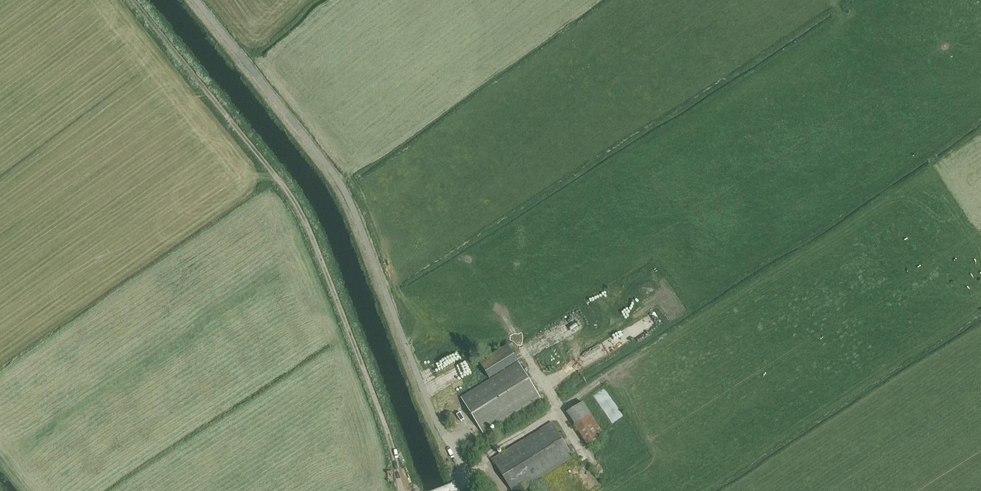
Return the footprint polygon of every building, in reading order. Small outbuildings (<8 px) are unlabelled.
[(580,311),(541,329),(549,345),(587,327),(580,311)] [(562,361),(569,374),(658,325),(651,311),(562,361)] [(489,378),(518,361),(508,345),(480,362),(489,378)] [(457,350),(448,354),(451,360),(460,356),(457,350)] [(444,369),(452,384),(473,374),(466,359),(444,369)] [(483,433),(540,398),(518,362),(460,397),(483,433)] [(563,365),(554,369),(558,379),(567,376),(563,365)] [(566,413),(588,446),(605,437),(583,402),(566,413)] [(512,490),(525,490),(523,488),(573,457),(551,422),(492,459),(512,490)]
